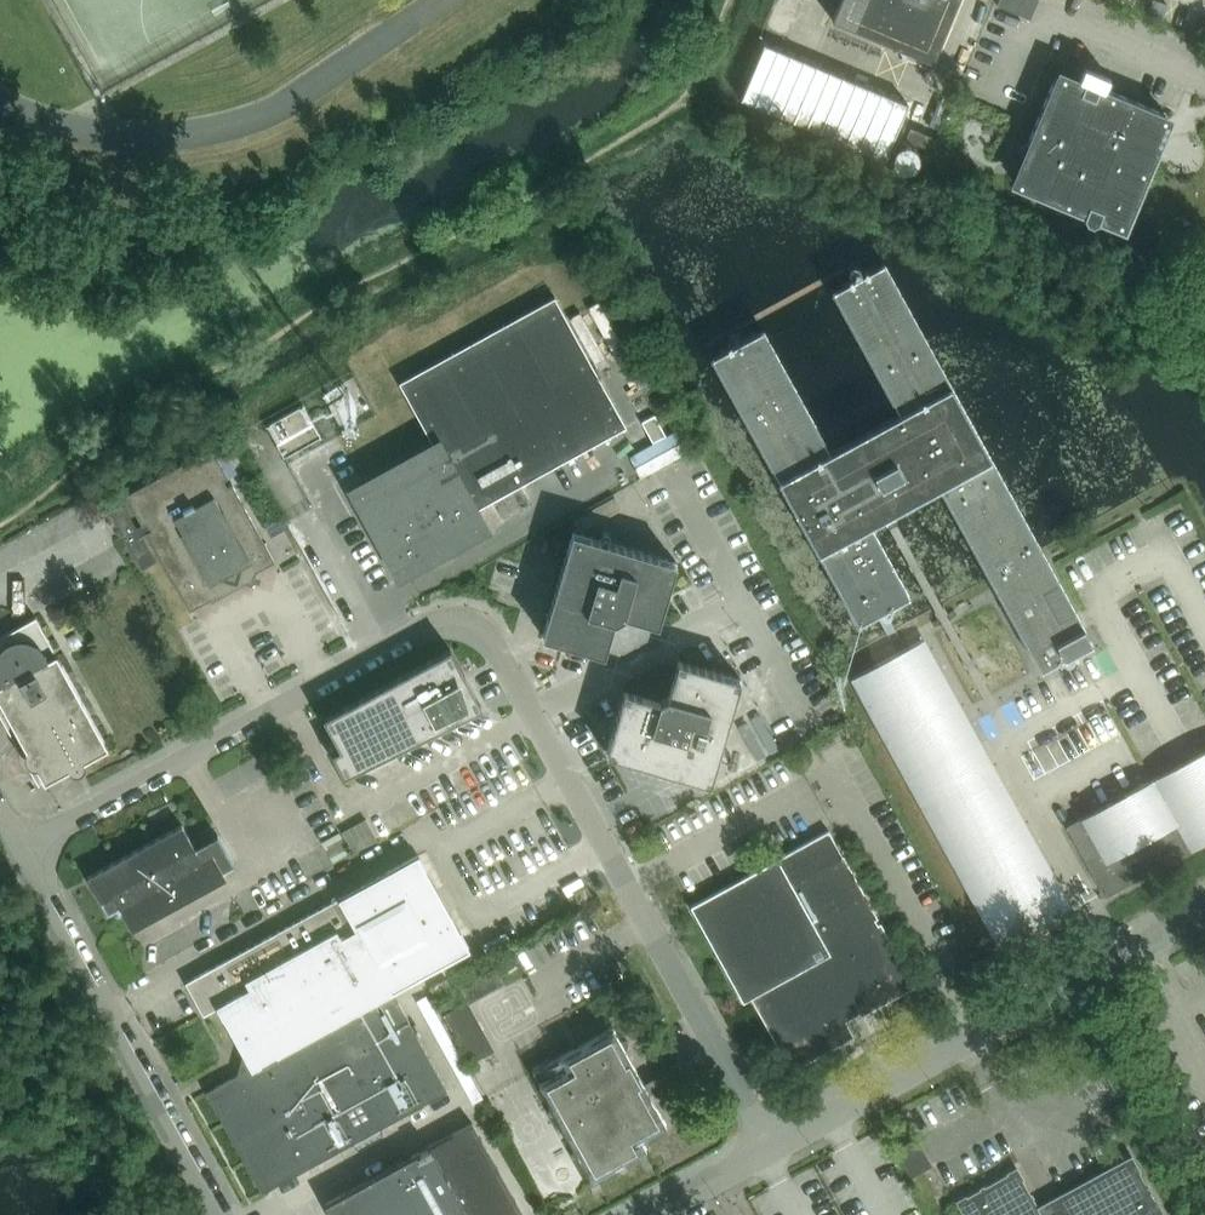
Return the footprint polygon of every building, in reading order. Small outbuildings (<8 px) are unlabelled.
[(832,20),(932,62),(958,0),(841,0),(832,20)] [(997,5),(1031,19),(1039,0),(999,0),(997,5)] [(1155,0),(1152,0),(1147,13),(1162,19),(1167,5),(1155,0)] [(908,102),(765,42),(742,95),(885,155),(908,102)] [(1129,224),(1157,157),(1148,154),(1165,113),(1100,86),(1100,85),(1097,79),(1091,76),(1085,79),(1081,88),(1054,77),(1027,144),(1035,147),(1018,187),(1083,214),(1083,216),(1086,222),(1092,224),(1098,222),(1102,212),(1129,224)] [(913,140),(933,149),(937,137),(917,129),(913,140)] [(940,484),(993,581),(1041,667),(1092,640),(991,456),(952,384),(885,262),(867,272),(848,283),(833,290),(901,412),(831,451),(764,328),(746,339),(727,349),(712,357),(779,479),(819,551),(858,622),(909,594),(870,523),(884,515),(940,484)] [(435,448),(357,491),(400,570),(480,527),(471,511),(625,426),(554,296),(398,382),(435,448)] [(304,408),(268,428),(285,459),(321,439),(304,408)] [(655,416),(642,423),(654,442),(666,435),(655,416)] [(211,448),(125,495),(189,611),(242,582),(251,584),(254,573),(274,562),(211,448)] [(278,521),(266,527),(271,537),(283,530),(278,521)] [(658,624),(676,561),(572,531),(541,635),(604,653),(606,644),(622,648),(644,636),(648,621),(658,624)] [(83,771),(85,768),(85,763),(84,761),(108,748),(35,616),(0,635),(0,703),(44,783),(68,770),(69,772),(73,774),(78,774),(82,772),(83,771)] [(1003,953),(1077,913),(1038,842),(969,718),(925,638),(852,679),(1003,953)] [(449,648),(323,717),(340,748),(332,752),(343,774),(481,706),(449,648)] [(710,782),(740,678),(678,660),(675,670),(660,665),(638,677),(633,692),(624,689),(605,752),(710,782)] [(1081,818),(1067,826),(1106,897),(1191,850),(1204,842),(1204,750),(1081,818)] [(353,854),(378,840),(366,819),(341,832),(353,854)] [(87,876),(107,913),(119,906),(132,930),(226,878),(222,871),(234,865),(217,835),(194,847),(181,824),(87,876)] [(791,1069),(852,1035),(846,1022),(913,985),(842,855),(828,830),(777,858),(690,906),(743,1001),(751,997),(791,1069)] [(205,1091),(261,1192),(447,1090),(391,989),(467,946),(415,853),(184,982),(202,1014),(218,1006),(244,1052),(239,1072),(205,1091)] [(572,890),(579,902),(591,895),(584,883),(572,890)] [(1147,986),(1138,991),(1145,1003),(1154,998),(1147,986)] [(471,1002),(470,1002),(437,1021),(464,1068),(496,1049),(471,1002)] [(591,1179),(646,1149),(640,1138),(666,1124),(612,1027),(589,1039),(572,1049),(532,1071),(591,1179)] [(472,1122),(324,1203),(331,1214),(523,1214),(472,1122)] [(1134,1161),(1123,1167),(1041,1212),(1016,1168),(957,1200),(965,1214),(1164,1214),(1134,1161)]
